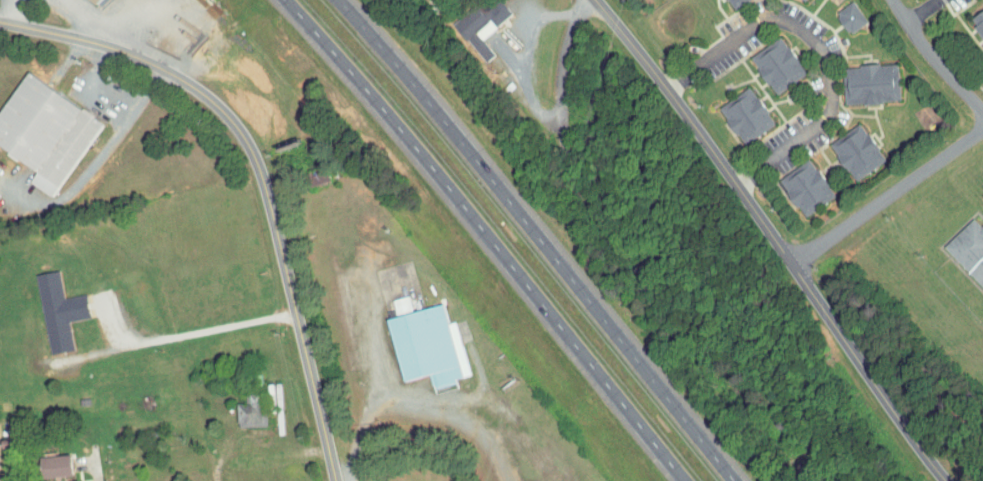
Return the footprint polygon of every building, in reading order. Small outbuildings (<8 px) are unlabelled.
[(493,0),(459,0),(439,19),(473,55),(481,47),(468,34),(498,5),(493,0)] [(853,15),(843,0),(830,0),(821,7),(835,27),(853,15)] [(977,0),(973,0),(958,9),(982,50),(982,10),(977,0)] [(792,67),(766,30),(735,51),(761,88),(792,67)] [(885,95),(883,57),(828,60),(830,97),(885,95)] [(21,164),(14,175),(40,192),(88,116),(8,66),(0,79),(0,150),(21,164)] [(729,138),(760,118),(736,80),(705,100),(729,138)] [(840,175),(871,153),(845,116),(814,138),(840,175)] [(787,212),(801,204),(799,200),(818,190),(798,152),(765,170),(787,212)] [(982,299),(982,245),(979,240),(982,237),(960,211),(930,238),(982,299)] [(23,268),(36,347),(59,343),(55,315),(76,311),(72,288),(50,292),(46,264),(23,268)] [(378,292),(380,306),(396,304),(395,290),(378,292)] [(456,369),(442,315),(434,317),(428,297),(370,312),(387,375),(415,367),(420,387),(443,381),(441,372),(456,369)] [(247,387),(231,388),(232,396),(222,397),(223,421),(248,420),(247,387)] [(23,450),(24,470),(56,470),(55,449),(23,450)]
